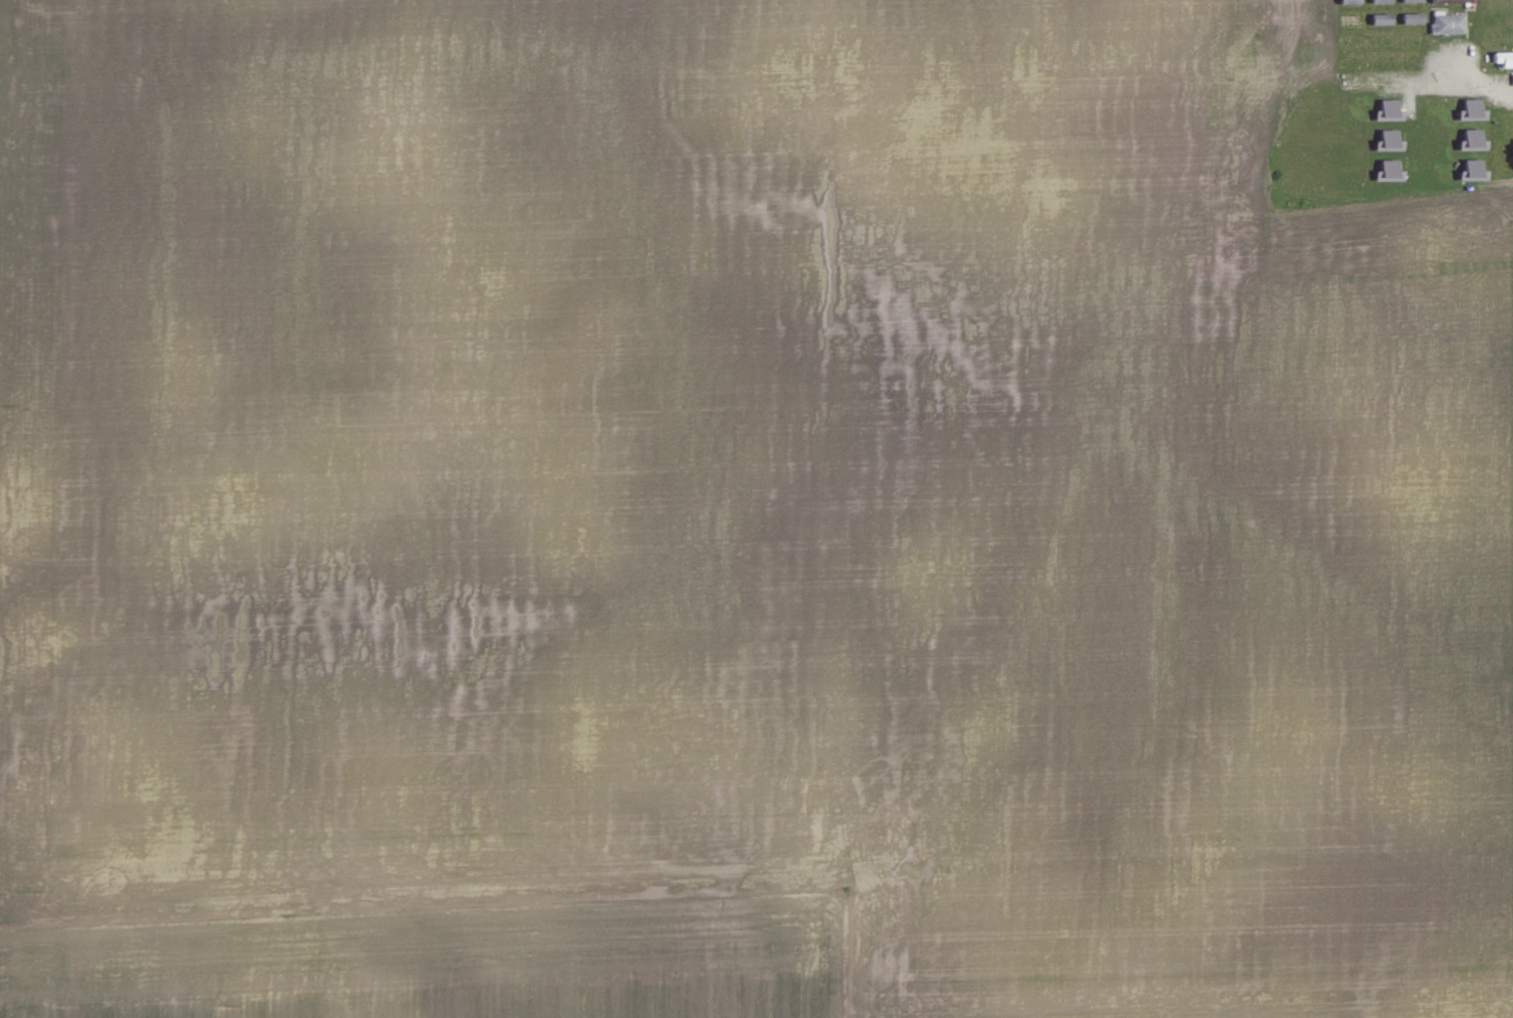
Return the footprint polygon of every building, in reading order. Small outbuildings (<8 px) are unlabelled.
[(1497,52),(1497,59),(1503,59),(1503,67),(1512,67),(1512,51),(1497,52)] [(1482,98),(1464,99),(1465,115),(1482,115),(1482,98)]
